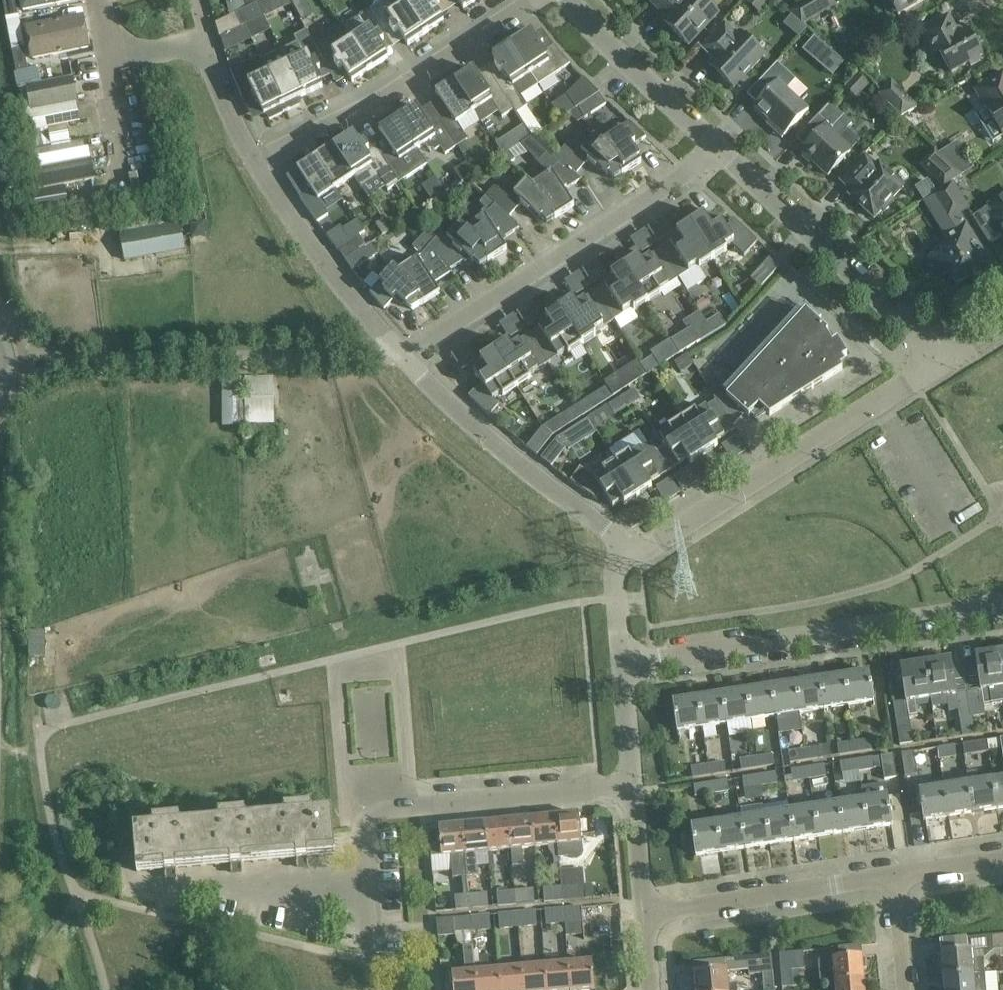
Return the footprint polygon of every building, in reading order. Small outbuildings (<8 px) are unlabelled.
[(22,11),(78,0),(20,0),(22,11)] [(229,13),(243,8),(241,0),(224,0),(229,13)] [(258,3),(264,0),(243,0),(245,9),(258,3)] [(259,4),(264,16),(265,17),(275,13),(269,0),(267,0),(259,4)] [(425,34),(403,0),(384,0),(369,10),(383,31),(393,24),(407,46),(425,34)] [(425,34),(443,22),(429,0),(403,0),(425,34)] [(463,9),(477,0),(457,0),(463,9)] [(650,3),(666,17),(662,22),(688,46),(718,14),(703,0),(653,0),(650,3)] [(772,0),(746,0),(760,15),(773,3),(771,1),(772,0)] [(832,0),(807,0),(787,12),(801,24),(835,5),(832,0)] [(898,16),(925,0),(889,0),(898,16)] [(258,3),(245,9),(235,14),(241,27),(244,25),(244,26),(264,16),(259,4),(258,3)] [(383,31),(369,10),(342,28),(370,71),(388,59),(373,37),(383,31)] [(14,16),(6,18),(12,50),(20,49),(23,48),(24,48),(18,15),(17,16),(14,16)] [(959,35),(948,15),(919,32),(931,55),(938,51),(951,73),(982,56),(968,30),(959,35)] [(25,29),(31,59),(88,48),(82,18),(25,29)] [(738,35),(725,22),(700,49),(713,61),(709,65),(734,89),(737,85),(739,88),(747,80),(744,78),(764,56),(739,33),(738,35)] [(312,42),(322,58),(327,67),(337,60),(352,82),(370,71),(342,28),(340,26),(323,38),(322,36),(312,42)] [(322,58),(312,42),(306,31),(294,37),(297,43),(281,50),(303,97),(322,87),(311,63),(322,58)] [(510,43),(538,85),(570,64),(553,45),(542,52),(528,31),(510,43)] [(815,37),(803,51),(831,75),(843,62),(815,37)] [(508,79),(498,86),(516,114),(527,106),(521,97),(538,85),(510,43),(492,55),(508,79)] [(303,97),(281,50),(261,60),(286,111),(300,105),(297,99),(303,97)] [(286,111),(261,60),(259,58),(241,66),(241,65),(230,70),(241,97),(252,91),(264,115),(267,114),(270,119),(286,111)] [(796,81),(777,63),(747,95),(756,104),(754,107),(785,136),(808,110),(787,90),(796,81)] [(453,80),(474,112),(491,101),(502,117),(513,110),(516,114),(498,86),(487,93),(471,69),(453,80)] [(1002,73),(986,83),(975,90),(986,107),(985,108),(992,120),(981,126),(992,143),(1002,137),(1002,73)] [(867,84),(857,74),(844,88),(856,99),(869,86),(867,84)] [(575,109),(577,108),(599,94),(583,78),(566,95),(575,109)] [(457,123),(474,112),(453,80),(435,92),(450,115),(440,122),(456,147),(468,140),(457,123)] [(917,107),(891,80),(877,94),(900,118),(915,110),(917,107)] [(606,105),(599,94),(577,108),(585,118),(606,105)] [(852,125),(829,104),(796,139),(805,148),(801,151),(827,176),(859,142),(847,130),(852,125)] [(440,122),(429,129),(414,106),(396,118),(417,149),(425,144),(427,149),(435,150),(440,147),(445,154),(456,147),(440,122)] [(398,183),(420,168),(410,154),(417,149),(396,118),(378,130),(392,151),(382,158),(396,180),(398,183)] [(594,137),(593,137),(615,156),(625,173),(641,163),(631,147),(647,138),(629,122),(602,139),(599,141),(594,137)] [(67,124),(27,132),(31,150),(70,143),(67,124)] [(398,183),(396,180),(382,158),(375,148),(365,155),(362,150),(351,133),(333,145),(354,177),(361,188),(378,177),(386,190),(398,183)] [(558,157),(575,173),(587,161),(588,162),(595,168),(597,166),(608,175),(613,180),(621,175),(622,175),(625,173),(615,156),(593,137),(581,151),(571,142),(558,157)] [(499,146),(503,153),(514,147),(509,140),(499,146)] [(354,177),(333,145),(315,157),(336,189),(354,177)] [(921,165),(945,187),(962,176),(935,150),(921,165)] [(527,181),(548,200),(558,216),(574,206),(564,191),(582,179),(575,173),(558,157),(551,151),(545,159),(555,168),(552,172),(532,185),(527,181)] [(875,167),(863,155),(840,181),(852,192),(849,196),(873,219),(903,186),(879,163),(875,167)] [(318,200),(336,189),(315,157),(297,169),(311,191),(300,199),(317,223),(328,215),(318,200)] [(965,157),(952,165),(962,174),(972,168),(965,157)] [(472,174),(465,164),(455,171),(462,181),(472,174)] [(554,219),(558,216),(548,200),(527,181),(514,194),(493,188),(486,196),(509,217),(520,205),(528,212),(530,209),(540,219),(541,218),(546,223),(554,218),(554,219)] [(967,208),(951,183),(930,196),(946,221),(967,208)] [(484,216),(464,227),(460,224),(459,224),(481,244),(491,260),(507,249),(500,239),(517,228),(514,224),(509,217),(486,196),(479,204),(484,209),(481,212),(484,216)] [(989,206),(973,217),(988,241),(1001,233),(1002,235),(1002,198),(989,206)] [(690,224),(712,261),(727,251),(725,249),(732,244),(744,256),(758,242),(733,219),(728,223),(729,225),(725,229),(715,214),(706,219),(703,216),(690,224)] [(389,230),(382,220),(375,224),(382,235),(389,230)] [(184,249),(180,223),(120,234),(124,260),(184,249)] [(326,236),(337,251),(364,232),(359,224),(345,233),(340,226),(326,236)] [(468,257),(473,262),(474,262),(479,267),(487,262),(491,260),(481,244),(459,224),(446,238),(441,234),(435,241),(428,248),(447,265),(450,269),(468,257)] [(679,237),(659,250),(678,279),(698,266),(699,269),(712,261),(690,224),(676,233),(679,237)] [(948,246),(929,258),(941,277),(948,272),(956,285),(968,277),(972,283),(993,270),(965,226),(944,239),(948,246)] [(373,257),(366,246),(345,260),(352,270),(358,266),(373,257)] [(421,255),(418,259),(397,271),(392,267),(392,268),(414,287),(424,303),(440,293),(433,282),(449,271),(450,270),(450,269),(447,265),(428,248),(421,255)] [(678,279),(659,250),(640,262),(638,258),(624,267),(647,303),(661,294),(660,291),(678,279)] [(778,268),(769,259),(750,279),(760,288),(778,268)] [(647,303),(624,267),(610,276),(613,280),(594,292),(613,322),(632,309),(634,312),(647,303)] [(414,287),(392,268),(379,282),(387,289),(385,291),(394,299),(396,297),(406,306),(407,305),(412,310),(420,305),(420,306),(424,303),(414,287)] [(572,300),(559,309),(582,345),(596,336),(594,334),(613,322),(594,292),(575,304),(572,300)] [(548,322),(529,334),(547,364),(567,351),(568,354),(582,345),(559,309),(545,318),(548,322)] [(723,392),(714,398),(735,430),(733,427),(745,414),(748,418),(750,416),(756,421),(767,414),(769,416),(842,370),(840,367),(845,364),(826,333),(828,332),(805,311),(727,396),(723,392)] [(713,334),(725,326),(719,315),(706,323),(707,325),(713,334)] [(707,325),(706,323),(693,331),(691,328),(671,340),(679,354),(713,334),(707,325)] [(547,364),(529,334),(510,347),(507,343),(493,351),(516,388),(530,379),(529,376),(547,364)] [(503,396),(516,388),(493,351),(480,360),(482,364),(473,370),(482,384),(475,392),(474,391),(468,397),(489,416),(499,405),(492,400),(501,394),(503,396)] [(693,365),(687,355),(674,363),(681,373),(693,365)] [(651,372),(660,367),(653,356),(640,365),(646,375),(651,372)] [(630,386),(631,385),(638,380),(646,375),(640,365),(639,363),(637,360),(621,371),(630,386)] [(274,376),(245,376),(244,425),(274,425),(274,376)] [(633,389),(621,397),(627,408),(640,400),(633,389)] [(595,429),(627,408),(621,397),(608,406),(608,405),(587,418),(588,419),(595,429)] [(695,410),(681,419),(704,455),(718,446),(715,442),(735,430),(714,398),(713,398),(715,401),(696,413),(695,410)] [(594,409),(587,399),(574,407),(581,417),(594,409)] [(574,407),(562,415),(568,425),(581,417),(574,407)] [(566,447),(580,438),(582,441),(596,431),(595,429),(588,419),(556,439),(540,459),(551,467),(566,447)] [(704,455),(681,419),(667,428),(669,430),(650,443),(668,472),(687,460),(690,464),(704,455)] [(552,436),(542,428),(526,448),(537,456),(552,436)] [(668,472),(650,443),(631,455),(629,452),(615,461),(638,497),(652,488),(649,484),(668,472)] [(638,497),(615,461),(601,469),(603,472),(595,478),(580,467),(570,482),(597,501),(599,498),(599,497),(602,492),(613,507),(622,502),(624,506),(638,497)] [(687,465),(652,486),(662,502),(696,481),(687,465)] [(28,633),(28,658),(44,658),(44,633),(28,633)] [(968,692),(972,718),(984,716),(982,707),(1002,704),(1002,671),(1000,652),(974,656),(980,690),(968,692)] [(959,720),(972,718),(968,692),(956,694),(951,660),(925,664),(930,699),(946,697),(949,712),(957,711),(959,720)] [(930,699),(925,664),(900,668),(905,702),(893,704),(896,723),(918,720),(915,702),(930,699)] [(844,676),(849,705),(874,701),(869,672),(844,676)] [(820,680),(824,708),(849,705),(844,676),(820,680)] [(800,712),(824,708),(820,680),(795,684),(800,712)] [(775,716),(800,712),(795,684),(771,687),(775,716)] [(746,691),(751,720),(775,716),(771,687),(746,691)] [(722,695),(726,724),(751,720),(746,691),(722,695)] [(726,724),(722,695),(697,699),(702,727),(726,724)] [(702,727),(697,699),(672,702),(677,731),(702,727)] [(870,740),(854,742),(856,753),(872,750),(870,740)] [(856,753),(854,742),(837,745),(839,756),(856,753)] [(985,742),(962,745),(964,756),(987,753),(985,742)] [(805,750),(807,760),(830,757),(828,744),(821,745),(822,747),(805,750)] [(954,746),(937,749),(939,760),(956,757),(954,746)] [(923,762),(939,760),(937,749),(921,751),(923,762)] [(789,763),(807,760),(805,750),(788,752),(789,763)] [(917,775),(913,752),(901,754),(904,777),(917,775)] [(773,755),(757,757),(758,768),(774,766),(773,755)] [(856,761),(858,772),(882,768),(884,780),(896,778),(892,755),(856,761)] [(758,768),(757,757),(739,760),(741,770),(758,768)] [(841,774),(858,772),(856,761),(840,763),(841,774)] [(724,762),(708,765),(709,776),(726,773),(724,762)] [(692,778),(709,776),(708,765),(691,767),(692,778)] [(807,769),(809,779),(826,776),(825,766),(807,769)] [(792,781),(809,779),(807,769),(791,771),(792,781)] [(967,774),(968,784),(973,813),(997,809),(993,788),(992,780),(979,782),(977,772),(967,774)] [(759,776),(760,786),(777,783),(775,773),(759,776)] [(744,789),(760,786),(759,776),(742,779),(744,789)] [(992,780),(997,809),(1002,808),(1002,778),(992,780)] [(727,781),(710,784),(711,794),(728,791),(727,781)] [(711,794),(710,784),(694,786),(695,796),(711,794)] [(861,788),(863,800),(867,829),(892,825),(885,784),(861,788)] [(968,784),(943,788),(948,817),(973,813),(968,784)] [(948,817),(943,788),(919,791),(923,821),(948,817)] [(843,833),(867,829),(863,800),(838,804),(843,833)] [(818,837),(843,833),(838,804),(814,808),(818,837)] [(283,814),(263,815),(267,861),(297,858),(297,861),(297,863),(296,863),(297,867),(298,867),(298,864),(301,863),(307,863),(307,866),(308,866),(308,862),(307,862),(307,857),(335,855),(333,833),(333,829),(331,810),(311,812),(311,806),(282,808),(283,814)] [(818,837),(814,808),(789,812),(794,841),(818,837)] [(217,819),(198,821),(202,866),(231,864),(231,868),(230,868),(231,873),(232,873),(232,869),(240,869),(241,869),(241,872),(243,872),(242,867),(241,867),(241,864),(241,863),(267,861),(263,815),(244,817),(243,812),(217,814),(217,819)] [(794,841),(789,812),(765,815),(769,845),(794,841)] [(555,817),(559,857),(582,855),(578,814),(555,817)] [(765,815),(740,819),(745,848),(769,845),(765,815)] [(153,825),(133,827),(134,846),(135,850),(135,852),(137,872),(138,872),(165,869),(166,874),(165,874),(165,878),(166,878),(166,875),(169,875),(175,874),(176,877),(177,877),(176,873),(176,872),(175,869),(202,866),(198,821),(180,822),(179,817),(152,819),(153,825)] [(559,857),(555,817),(531,819),(534,847),(557,845),(558,857),(559,857)] [(531,819),(508,821),(511,850),(512,866),(522,865),(521,849),(534,847),(531,819)] [(720,852),(745,848),(740,819),(716,823),(720,852)] [(487,852),(511,850),(508,821),(485,823),(487,852)] [(485,823),(462,826),(466,877),(477,876),(475,853),(487,852),(485,823)] [(720,852),(716,823),(691,827),(695,856),(720,852)] [(431,857),(441,856),(450,856),(452,878),(466,877),(462,826),(439,828),(439,831),(429,832),(431,857)] [(559,887),(561,901),(586,899),(585,885),(559,887)] [(544,903),(561,901),(559,887),(543,888),(544,903)] [(516,904),(516,905),(534,903),(533,889),(513,891),(513,897),(517,897),(517,904),(516,904)] [(513,897),(513,891),(497,892),(498,906),(516,905),(516,904),(517,904),(517,897),(513,897)] [(470,909),(488,908),(487,893),(466,895),(467,901),(471,901),(471,909),(470,909)] [(456,910),(470,909),(471,909),(471,901),(467,901),(466,895),(454,896),(456,910)] [(581,908),(563,909),(565,924),(566,936),(584,934),(581,908)] [(565,924),(563,909),(545,911),(546,926),(565,924)] [(535,911),(517,913),(518,928),(536,926),(535,911)] [(518,928),(517,913),(498,915),(500,930),(518,928)] [(471,917),(472,930),(490,929),(489,915),(471,917)] [(475,972),(475,964),(473,946),(472,930),(471,917),(436,920),(438,937),(454,936),(457,943),(463,947),(465,973),(452,974),(453,989),(477,989),(475,972)] [(991,936),(993,956),(1002,955),(1002,935),(991,936)] [(943,977),(984,973),(983,959),(971,960),(970,950),(941,953),(943,977)] [(805,970),(803,954),(779,957),(782,988),(792,987),(790,971),(805,970)] [(774,989),(771,955),(747,957),(749,975),(762,974),(763,989),(774,989)] [(818,960),(820,984),(863,980),(862,969),(866,969),(866,958),(861,959),(861,956),(818,960)] [(570,989),(594,989),(592,962),(568,964),(570,989)] [(477,989),(500,989),(499,970),(489,971),(489,963),(475,964),(475,972),(477,989)] [(545,966),(547,989),(570,989),(568,964),(545,966)] [(545,966),(522,968),(524,989),(547,989),(545,966)] [(522,968),(499,970),(500,989),(524,989),(522,968)] [(736,985),(727,986),(726,970),(694,972),(696,989),(737,989),(736,985)] [(944,989),(986,989),(984,973),(943,977),(944,989)] [(863,980),(820,984),(835,983),(836,989),(864,989),(863,980)]
